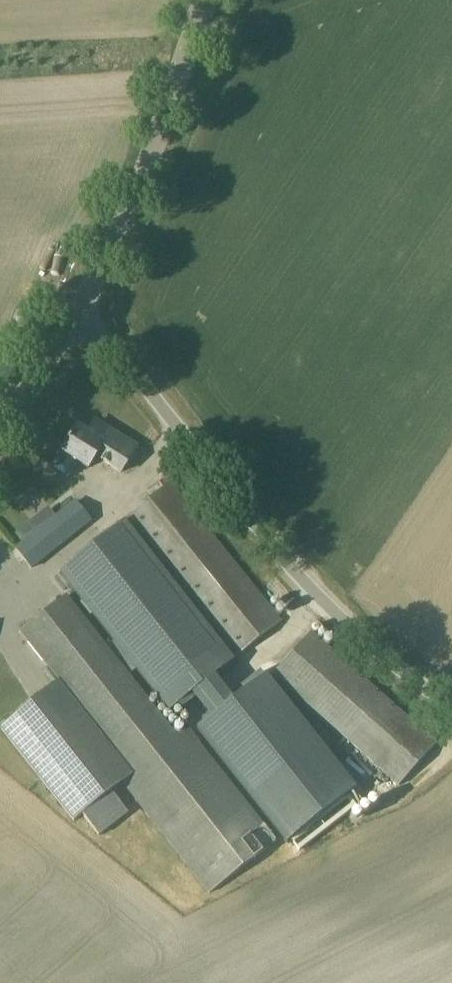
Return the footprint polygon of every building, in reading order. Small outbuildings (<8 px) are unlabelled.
[(76,427),(61,451),(51,467),(52,471),(64,479),(68,478),(78,462),(86,467),(92,457),(120,474),(127,464),(137,447),(111,431),(96,421),(87,435),(79,431),(80,429),(76,427)] [(170,483),(132,513),(126,518),(174,580),(236,657),(241,654),(281,622),(170,483)] [(75,501),(47,524),(63,544),(78,531),(91,521),(75,501)] [(126,565),(103,536),(63,568),(118,637),(131,653),(140,666),(171,705),(218,668),(134,559),(126,565)] [(21,631),(33,647),(59,680),(132,775),(137,781),(126,789),(209,895),(277,842),(187,729),(176,738),(128,676),(140,666),(131,653),(118,637),(105,647),(78,612),(65,596),(21,631)] [(437,743),(311,632),(275,673),(397,784),(437,743)] [(240,696),(198,729),(284,839),(353,785),(266,675),(240,696)] [(132,775),(59,680),(0,726),(0,727),(73,821),(81,815),(81,814),(132,775)]
